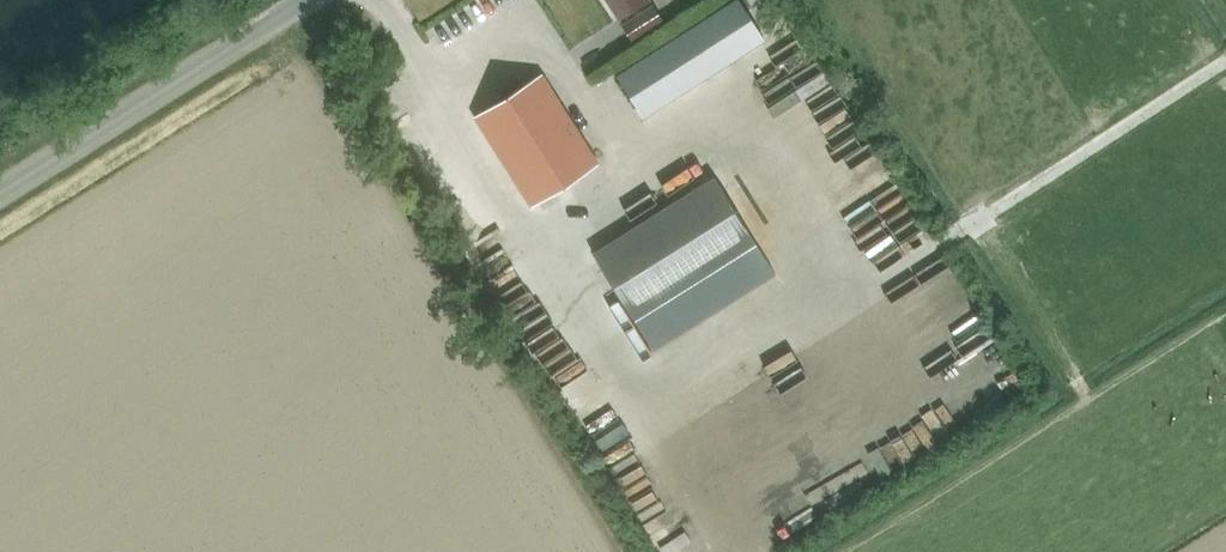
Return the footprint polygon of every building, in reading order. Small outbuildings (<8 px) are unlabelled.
[(619,18),(648,0),(607,0),(619,18)] [(764,40),(739,0),(737,0),(617,76),(642,116),(764,40)] [(531,206),(598,165),(542,76),(474,117),(531,206)] [(837,154),(863,141),(843,104),(818,117),(837,154)] [(888,171),(886,173),(876,157),(852,172),(898,244),(923,228),(888,171)] [(715,180),(592,255),(632,321),(755,247),(715,180)] [(530,332),(541,356),(558,348),(547,324),(530,332)] [(563,397),(584,384),(573,366),(552,379),(563,397)] [(629,418),(586,433),(597,464),(640,449),(629,418)]
